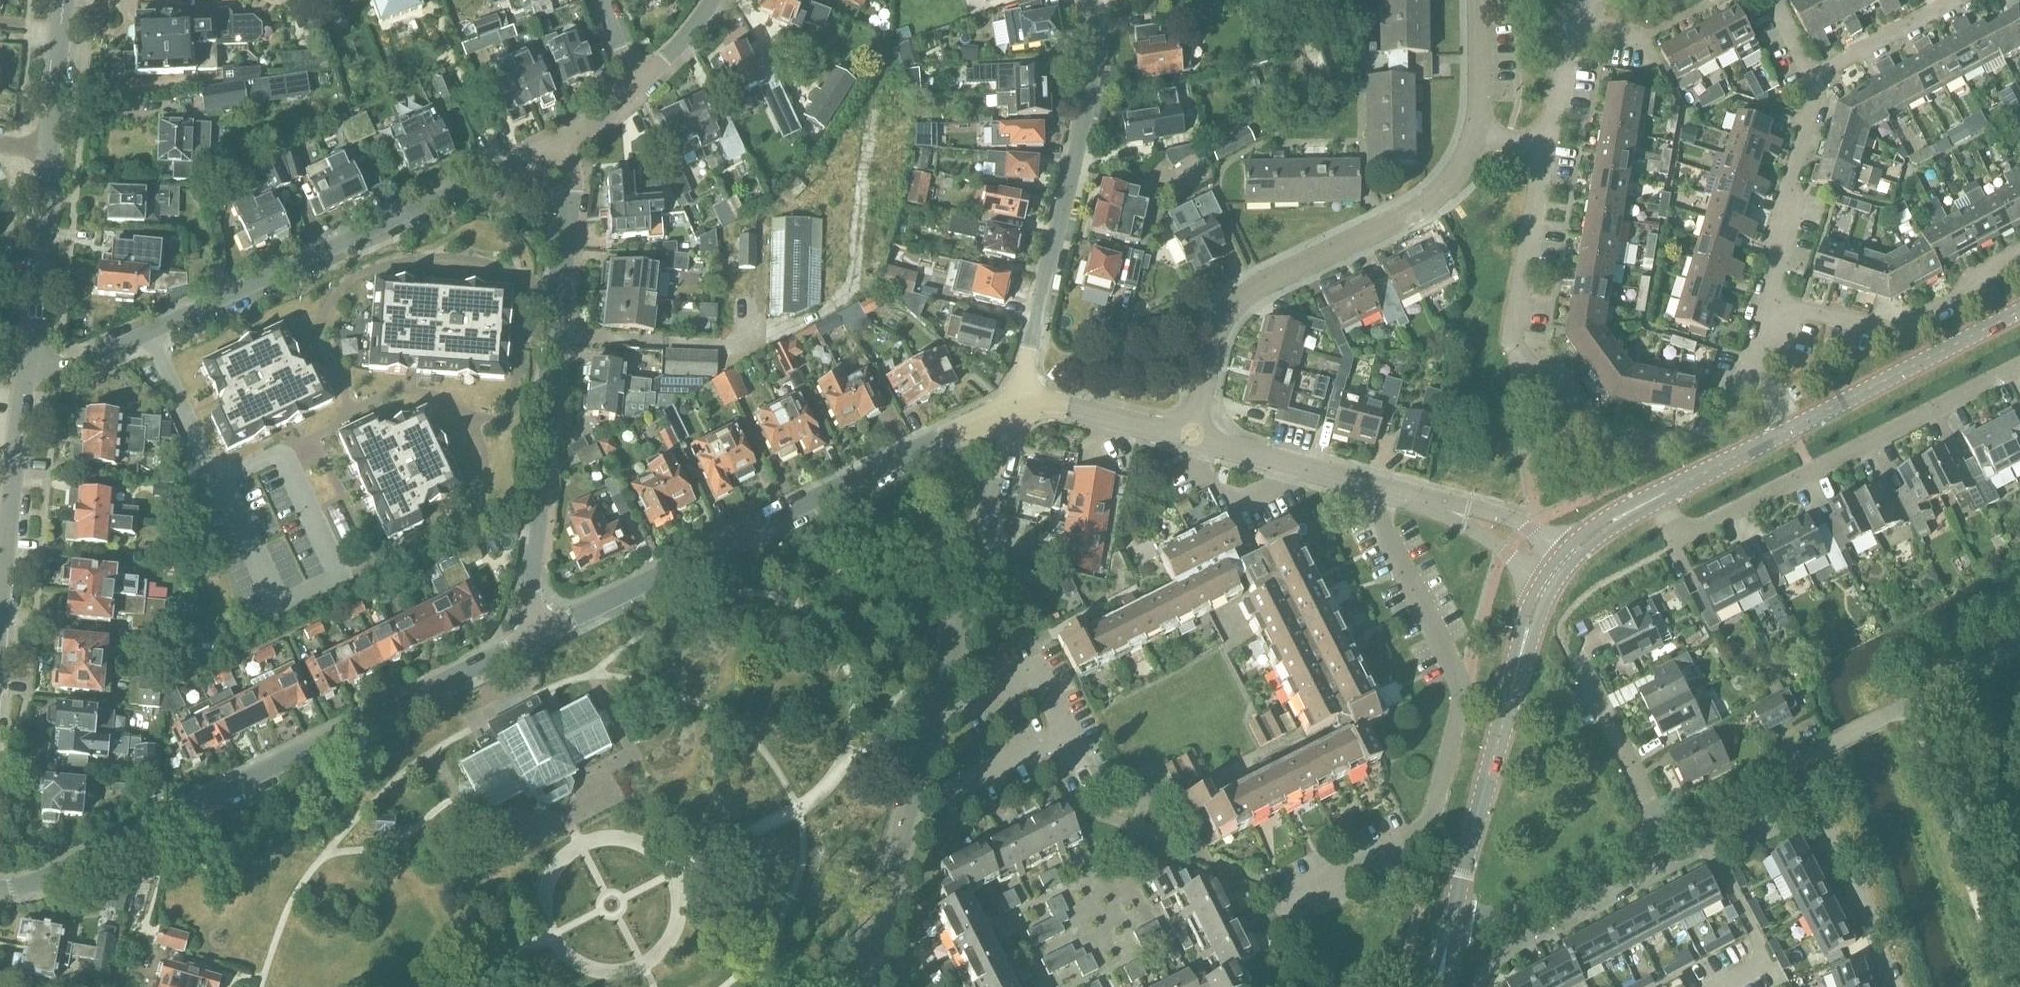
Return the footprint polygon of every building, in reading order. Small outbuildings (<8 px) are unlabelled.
[(371,0),(380,24),(422,9),(419,0),(371,0)] [(489,8),(508,1),(511,12),(516,13),(522,11),(522,12),(555,0),(486,0),(489,8)] [(803,0),(802,0),(757,0),(757,1),(760,7),(758,10),(775,16),(773,22),(788,28),(780,48),(792,53),(812,4),(803,0)] [(862,8),(866,0),(842,0),(862,8)] [(1026,46),(1026,45),(1059,39),(1059,35),(1061,35),(1059,25),(1057,25),(1055,14),(1042,16),(1040,0),(1019,7),(1019,10),(1003,13),(1009,49),(1026,46)] [(1427,0),(1380,0),(1380,54),(1366,54),(1366,80),(1365,80),(1366,165),(1414,165),(1413,80),(1428,80),(1427,0)] [(1887,0),(1800,0),(1791,5),(1817,53),(1830,46),(1824,33),(1879,4),(1885,16),(1893,12),(1887,0)] [(1893,12),(1901,8),(1897,0),(1887,0),(1893,12)] [(1208,1),(1173,8),(1175,20),(1210,14),(1208,1)] [(1739,9),(1719,20),(1735,51),(1742,62),(1761,52),(1755,40),(1739,9)] [(2019,52),(2019,18),(2019,9),(1987,26),(2001,56),(2004,60),(2019,52)] [(135,46),(134,46),(216,44),(216,46),(249,45),(249,42),(253,42),(258,37),(257,29),(252,24),(248,24),(248,21),(231,22),(231,18),(230,14),(227,11),(219,11),(216,14),(201,15),(198,18),(198,22),(179,23),(179,19),(176,16),(164,16),(161,20),(161,23),(154,23),(154,15),(152,16),(152,13),(139,14),(139,16),(136,16),(137,24),(135,24),(135,46)] [(504,14),(473,25),(478,39),(500,31),(509,26),(504,14)] [(1983,66),(2001,56),(1987,26),(1984,22),(1972,29),(1966,17),(1959,21),(1983,66)] [(1719,20),(1700,30),(1716,61),(1735,51),(1719,20)] [(1863,32),(1857,21),(1845,27),(1850,38),(1863,32)] [(1964,76),(1983,66),(1959,21),(1951,25),(1957,36),(1946,43),(1964,76)] [(1180,72),(1191,71),(1186,40),(1176,42),(1176,41),(1162,43),(1159,25),(1134,29),(1137,47),(1134,47),(1137,66),(1135,68),(1136,74),(1139,75),(1140,80),(1181,73),(1180,72)] [(513,27),(497,33),(501,44),(517,38),(513,27)] [(577,80),(594,75),(580,36),(579,36),(576,29),(573,28),(565,30),(564,34),(566,41),(559,43),(556,35),(543,39),(546,48),(549,47),(562,86),(565,85),(568,88),(576,85),(577,80)] [(907,28),(896,32),(899,42),(911,38),(907,28)] [(1697,71),(1716,61),(1700,30),(1681,40),(1697,71)] [(501,44),(497,33),(461,45),(465,57),(501,44)] [(1303,45),(1315,85),(1339,77),(1331,53),(1334,52),(1330,39),(1329,37),(1325,38),(1303,45)] [(1945,87),(1964,76),(1946,43),(1934,49),(1928,38),(1920,42),(1945,87)] [(1702,80),(1697,71),(1681,40),(1661,51),(1682,91),(1703,81),(1702,80)] [(1925,97),(1945,87),(1920,42),(1913,45),(1919,57),(1907,63),(1925,97)] [(134,54),(124,55),(124,73),(135,72),(135,75),(196,73),(196,71),(204,70),(217,70),(216,47),(216,46),(216,44),(134,46),(134,54)] [(719,60),(711,64),(718,79),(726,75),(737,97),(760,87),(783,132),(797,125),(781,91),(782,90),(770,66),(757,45),(746,50),(745,47),(731,53),(729,52),(724,54),(723,57),(719,59),(719,60)] [(960,61),(976,63),(978,48),(961,46),(960,61)] [(530,50),(509,59),(530,106),(540,102),(543,109),(555,104),(552,96),(553,96),(541,69),(538,63),(537,63),(530,50)] [(1907,107),(1925,97),(1907,63),(1896,69),(1890,58),(1882,62),(1907,107)] [(530,106),(509,59),(495,66),(501,79),(494,83),(509,116),(510,115),(514,123),(525,118),(522,110),(530,106)] [(1887,117),(1888,117),(1907,107),(1882,62),(1875,66),(1881,77),(1869,84),(1871,88),(1887,117)] [(1047,76),(1047,71),(1028,72),(1028,66),(972,68),(972,71),(965,71),(965,85),(995,84),(995,95),(997,95),(1016,94),(1051,93),(1051,80),(1048,80),(1048,76),(1047,76)] [(259,67),(234,68),(235,83),(259,80),(259,67)] [(811,105),(803,116),(824,130),(856,82),(835,68),(820,91),(811,105)] [(1744,77),(1750,88),(1758,84),(1752,73),(1744,77)] [(297,96),(294,75),(203,90),(206,110),(246,104),(245,103),(297,96)] [(455,95),(447,76),(435,82),(443,101),(455,95)] [(1764,95),(1758,84),(1750,88),(1756,99),(1764,95)] [(1719,85),(1708,91),(1711,95),(1715,103),(1725,98),(1719,85)] [(1610,86),(1606,109),(1653,116),(1656,94),(1610,86)] [(1890,121),(1888,117),(1887,117),(1871,88),(1839,105),(1871,131),(1890,121)] [(2004,106),(2011,118),(2019,114),(2019,99),(2015,88),(1999,96),(2004,106)] [(1153,139),(1183,134),(1176,90),(1158,93),(1161,110),(1123,117),(1127,143),(1143,141),(1143,144),(1153,142),(1153,139)] [(1051,106),(1051,93),(1016,94),(997,95),(997,108),(1007,108),(1007,117),(1049,115),(1049,110),(1049,106),(1051,106)] [(1764,95),(1756,99),(1757,101),(1768,104),(1768,93),(1764,95)] [(685,100),(688,104),(682,107),(701,149),(719,141),(729,163),(746,156),(732,124),(717,130),(702,98),(699,99),(697,95),(685,100)] [(1703,110),(1715,103),(1711,95),(1699,102),(1703,110)] [(1864,153),(1871,131),(1839,105),(1828,142),(1864,153)] [(2003,105),(1989,112),(1996,125),(2010,118),(2003,105)] [(431,106),(415,114),(420,126),(414,128),(432,165),(437,163),(436,161),(453,153),(443,133),(449,130),(444,118),(438,121),(431,106)] [(665,139),(670,137),(675,149),(677,148),(681,158),(701,149),(682,107),(656,118),(665,139)] [(1671,108),(1669,119),(1678,121),(1680,109),(1671,108)] [(863,109),(858,116),(863,120),(868,114),(863,109)] [(1603,130),(1643,137),(1647,116),(1653,117),(1653,116),(1606,109),(1603,130)] [(376,135),(366,113),(353,119),(363,141),(376,135)] [(428,167),(432,165),(414,128),(420,126),(415,114),(389,126),(410,173),(427,165),(428,167)] [(978,114),(978,124),(991,123),(991,114),(978,114)] [(1739,114),(1733,135),(1780,150),(1783,142),(1769,138),(1773,124),(1739,114)] [(2019,138),(2019,118),(2011,122),(2019,138)] [(363,141),(353,119),(340,125),(350,147),(363,141)] [(1678,121),(1669,119),(1667,133),(1675,134),(1678,121)] [(209,165),(210,138),(211,124),(193,123),(160,122),(158,163),(174,163),(174,180),(192,180),(193,164),(209,165)] [(1042,125),(1012,126),(1012,122),(991,123),(978,124),(979,134),(992,137),(1010,137),(1011,146),(1027,146),(1027,148),(1043,147),(1042,125)] [(916,125),(915,147),(937,148),(936,125),(916,125)] [(1217,161),(1254,141),(1247,128),(1210,147),(1217,161)] [(1954,147),(1964,141),(1957,128),(1947,134),(1954,147)] [(1599,151),(1634,157),(1637,136),(1643,137),(1603,130),(1599,151)] [(1733,135),(1726,156),(1760,166),(1764,153),(1778,157),(1780,150),(1733,135)] [(1826,157),(1824,163),(1880,180),(1883,172),(1873,169),(1861,165),(1864,153),(1828,142),(1823,157),(1826,157)] [(1172,168),(1201,151),(1198,144),(1169,150),(1164,154),(1172,168)] [(845,147),(838,154),(846,161),(852,154),(845,147)] [(929,151),(915,149),(913,169),(926,170),(929,151)] [(292,150),(281,155),(288,179),(301,175),(292,150)] [(1664,150),(1661,163),(1670,164),(1672,151),(1664,150)] [(1595,172),(1630,179),(1634,157),(1599,151),(1595,172)] [(345,153),(325,162),(345,206),(365,196),(345,153)] [(1717,153),(1711,174),(1768,191),(1770,183),(1756,179),(1760,166),(1726,156),(1717,153)] [(1036,180),(1037,160),(1009,159),(1009,155),(988,154),(988,168),(994,168),(994,178),(1007,179),(1036,180)] [(258,165),(266,183),(268,187),(269,187),(272,186),(275,192),(290,185),(288,179),(281,155),(258,165)] [(1330,162),(1331,203),(1359,202),(1359,161),(1330,162)] [(317,219),(345,206),(325,162),(305,172),(318,199),(309,203),(317,219)] [(1274,204),(1302,203),(1302,162),(1273,163),(1274,204)] [(1331,203),(1330,162),(1302,162),(1302,203),(1331,203)] [(1246,204),(1274,204),(1273,163),(1245,163),(1246,204)] [(1659,175),(1668,177),(1670,164),(1661,163),(1659,175)] [(1815,183),(1852,194),(1856,181),(1878,187),(1880,180),(1824,163),(1822,168),(1816,166),(1812,181),(1815,183)] [(2006,163),(1999,167),(2004,176),(2011,172),(2006,163)] [(2011,172),(2019,189),(2019,171),(2018,168),(2011,172)] [(668,174),(669,176),(677,193),(686,189),(688,188),(680,169),(668,174)] [(608,180),(610,215),(646,212),(646,216),(661,215),(660,200),(634,201),(632,178),(624,179),(623,170),(610,171),(611,179),(608,180)] [(1592,194),(1626,200),(1630,179),(1595,172),(1592,194)] [(1998,194),(2016,227),(2019,225),(2019,189),(2011,172),(2004,176),(2010,187),(1998,194)] [(906,203),(924,207),(930,177),(912,173),(906,203)] [(1704,194),(1714,197),(1747,207),(1751,194),(1765,199),(1768,191),(1711,174),(1704,194)] [(252,199),(271,240),(276,237),(279,241),(287,237),(287,232),(289,232),(270,191),(269,187),(268,187),(266,183),(249,191),(252,199)] [(245,184),(226,193),(245,233),(237,237),(243,251),(251,247),(252,248),(271,240),(252,199),(249,191),(245,184)] [(1109,245),(1111,236),(1132,241),(1138,242),(1146,204),(1136,201),(1137,193),(1101,185),(1091,232),(1092,232),(1090,241),(1109,245)] [(2016,227),(1998,194),(1986,200),(1980,188),(1973,192),(1997,238),(2016,227)] [(686,189),(677,193),(683,208),(693,204),(686,189)] [(1034,202),(1028,201),(1029,197),(988,189),(983,212),(1024,220),(1025,216),(1031,217),(1034,202)] [(169,208),(169,193),(109,192),(109,224),(145,224),(145,218),(154,218),(154,208),(169,208)] [(878,192),(875,201),(885,205),(888,195),(878,192)] [(1962,213),(1960,214),(1978,248),(1997,238),(1973,192),(1955,202),(1962,213)] [(1222,214),(1211,193),(1168,214),(1178,235),(1175,237),(1187,263),(1192,261),(1196,271),(1200,269),(1201,273),(1214,266),(1212,263),(1215,262),(1212,256),(1221,251),(1219,247),(1223,245),(1211,220),(1222,214)] [(1588,215),(1623,221),(1626,200),(1592,194),(1588,215)] [(1662,194),(1660,205),(1669,207),(1672,195),(1662,194)] [(734,220),(745,215),(736,196),(725,202),(734,220)] [(1851,200),(1838,196),(1836,204),(1848,208),(1851,200)] [(1743,220),(1747,207),(1714,197),(1707,218),(1755,232),(1757,225),(1743,220)] [(1978,248),(1960,214),(1948,220),(1937,199),(1929,203),(1935,213),(1959,258),(1978,248)] [(725,202),(712,208),(722,226),(734,220),(725,202)] [(790,203),(781,207),(786,216),(794,212),(790,203)] [(1870,215),(1872,207),(1859,203),(1857,211),(1870,215)] [(1897,216),(1909,210),(1905,203),(1893,209),(1897,216)] [(1669,207),(1660,205),(1658,219),(1667,220),(1669,207)] [(781,207),(726,236),(738,261),(752,254),(748,247),(790,225),(786,216),(781,207)] [(663,240),(661,215),(646,216),(646,212),(610,215),(611,223),(608,225),(609,235),(612,236),(612,239),(647,236),(647,241),(663,240)] [(1959,258),(1935,213),(1927,217),(1934,228),(1921,235),(1924,240),(1940,268),(1959,258)] [(1585,237),(1619,242),(1623,221),(1588,215),(1585,237)] [(947,234),(975,240),(976,238),(978,225),(979,223),(951,217),(947,234)] [(1753,240),(1755,232),(1707,218),(1701,239),(1735,249),(1739,236),(1753,240)] [(1021,234),(987,227),(978,225),(976,238),(986,240),(984,253),(989,254),(988,257),(1001,260),(1002,257),(1016,259),(1021,234)] [(104,256),(102,269),(159,273),(161,245),(134,242),(135,236),(121,235),(120,245),(114,244),(112,257),(104,256)] [(1649,235),(1647,247),(1656,249),(1658,237),(1649,235)] [(1581,258),(1616,264),(1619,242),(1585,237),(1584,239),(1580,242),(1579,250),(1582,254),(1581,258)] [(1731,262),(1735,249),(1701,239),(1695,259),(1742,274),(1745,266),(1731,262)] [(1813,277),(1834,284),(1846,247),(1824,240),(1813,277)] [(1940,268),(1924,240),(1906,250),(1924,283),(1943,273),(1940,268)] [(676,243),(663,244),(663,252),(676,252),(676,243)] [(1401,256),(1418,293),(1438,283),(1421,246),(1401,256)] [(1656,249),(1647,247),(1645,260),(1654,262),(1656,249)] [(1866,253),(1846,247),(1834,284),(1854,290),(1866,253)] [(1924,283),(1906,250),(1887,260),(1891,301),(1924,283)] [(1111,297),(1121,259),(1091,251),(1084,277),(1081,289),(1111,297)] [(1891,301),(1887,260),(1866,253),(1854,290),(1891,301)] [(689,256),(672,254),(670,270),(687,272),(689,256)] [(1381,266),(1398,302),(1418,293),(1401,256),(1381,266)] [(1577,279),(1612,285),(1616,264),(1581,258),(1577,279)] [(1445,297),(1454,293),(1451,287),(1454,285),(1457,272),(1451,259),(1440,264),(1448,282),(1440,286),(1445,297)] [(1740,281),(1742,274),(1695,259),(1688,280),(1722,290),(1726,277),(1740,281)] [(603,262),(600,293),(656,300),(660,268),(603,262)] [(962,263),(955,292),(974,296),(974,297),(978,298),(978,302),(990,305),(991,301),(1006,305),(1012,280),(980,272),(981,268),(962,263)] [(888,267),(882,287),(895,291),(911,295),(912,294),(917,274),(888,267)] [(159,273),(102,269),(102,279),(99,283),(98,291),(100,295),(100,297),(117,298),(117,303),(134,305),(135,293),(147,294),(147,288),(156,289),(155,294),(168,295),(168,293),(188,288),(187,275),(185,275),(173,274),(159,273)] [(794,288),(781,295),(794,319),(849,290),(844,281),(839,273),(797,294),(794,288)] [(1342,284),(1360,320),(1380,311),(1362,274),(1342,284)] [(852,277),(844,281),(849,290),(857,286),(852,277)] [(1642,278),(1640,290),(1649,291),(1651,279),(1642,278)] [(1574,300),(1609,306),(1612,285),(1577,279),(1577,284),(1572,287),(1571,295),(1574,299),(1574,300)] [(1718,303),(1722,290),(1688,280),(1682,300),(1730,315),(1732,307),(1718,303)] [(422,292),(412,291),(412,284),(413,285),(413,283),(394,281),(394,283),(375,282),(375,284),(368,283),(367,298),(374,298),(373,322),(371,322),(370,341),(371,341),(370,352),(363,352),(362,366),(369,367),(369,369),(387,370),(387,372),(406,373),(406,371),(406,365),(417,365),(417,373),(457,376),(457,378),(476,379),(476,377),(504,379),(505,361),(506,361),(508,342),(506,342),(504,342),(505,327),(507,328),(509,328),(510,309),(509,309),(510,291),(482,289),(482,287),(464,286),(464,287),(423,284),(422,292)] [(1340,330),(1360,320),(1342,284),(1322,293),(1340,330)] [(923,287),(921,295),(936,299),(938,291),(923,287)] [(1649,291),(1640,290),(1636,312),(1645,313),(1649,291)] [(912,294),(911,295),(895,291),(893,298),(906,310),(918,321),(928,299),(912,294)] [(656,300),(600,293),(596,325),(653,332),(656,300)] [(874,297),(860,304),(866,316),(880,309),(874,297)] [(1567,338),(1605,329),(1609,306),(1574,300),(1567,338)] [(1730,315),(1682,300),(1676,322),(1691,327),(1689,332),(1706,337),(1707,332),(1709,332),(1713,318),(1727,323),(1730,315)] [(866,316),(860,304),(837,315),(849,337),(870,325),(865,316),(866,316)] [(1396,321),(1399,328),(1408,324),(1400,306),(1390,310),(1396,321)] [(1382,314),(1387,325),(1396,321),(1390,310),(1382,314)] [(950,317),(944,339),(956,342),(988,351),(989,347),(992,345),(994,340),(992,337),(995,325),(962,317),(962,318),(961,320),(950,317)] [(1261,340),(1301,350),(1306,328),(1267,318),(1261,340)] [(833,331),(827,320),(816,326),(822,337),(833,331)] [(1322,333),(1325,323),(1312,320),(1310,329),(1322,333)] [(212,418),(227,451),(254,438),(255,440),(272,432),(272,430),(288,423),(289,424),(306,416),(305,415),(332,402),(316,368),(305,374),(302,368),(296,366),(295,362),(297,361),(299,361),(291,344),(289,344),(281,328),(256,339),(256,338),(239,346),(239,347),(202,365),(210,382),(209,382),(217,399),(218,399),(218,398),(224,395),(220,407),(223,413),(212,418)] [(1590,369),(1619,349),(1605,329),(1567,338),(1590,369)] [(1338,349),(1347,344),(1342,333),(1332,338),(1337,349),(1338,349)] [(1683,349),(1685,340),(1673,337),(1671,345),(1683,349)] [(1256,361),(1295,371),(1301,350),(1261,340),(1256,361)] [(1685,340),(1683,349),(1695,352),(1697,344),(1685,340)] [(787,346),(793,358),(803,353),(797,341),(787,346)] [(787,346),(785,343),(775,348),(779,358),(776,359),(785,376),(798,370),(793,358),(787,346)] [(1613,401),(1633,368),(1619,349),(1590,369),(1613,401)] [(916,364),(932,397),(935,395),(939,397),(944,395),(945,390),(956,385),(945,364),(950,362),(944,350),(916,364)] [(1327,357),(1324,369),(1338,373),(1341,361),(1327,357)] [(663,358),(662,378),(667,378),(674,378),(675,358),(663,358)] [(1250,381),(1290,391),(1295,371),(1256,361),(1250,381)] [(590,388),(674,396),(686,397),(709,384),(709,379),(674,378),(667,378),(661,378),(651,382),(630,379),(630,378),(625,377),(626,366),(592,362),(592,365),(587,368),(586,377),(590,381),(590,388)] [(930,398),(932,397),(916,364),(888,378),(894,390),(898,387),(909,408),(919,403),(923,405),(928,402),(930,398)] [(1650,407),(1656,372),(1633,368),(1613,401),(1650,407)] [(735,370),(724,376),(736,403),(748,397),(735,370)] [(1672,411),(1678,376),(1656,372),(1650,407),(1672,411)] [(844,383),(861,419),(883,409),(865,373),(844,383)] [(857,421),(861,419),(844,383),(841,375),(819,386),(840,429),(846,427),(849,428),(856,425),(857,421)] [(736,403),(724,376),(711,382),(724,409),(736,403)] [(1331,434),(1353,439),(1363,400),(1342,394),(1346,379),(1336,376),(1328,409),(1337,412),(1331,434)] [(1678,376),(1672,411),(1694,414),(1700,380),(1678,376)] [(1327,388),(1329,380),(1316,377),(1314,385),(1321,387),(1318,399),(1324,401),(1327,388)] [(1363,400),(1353,439),(1374,445),(1380,423),(1390,426),(1402,383),(1386,378),(1381,394),(1379,393),(1376,403),(1363,400)] [(1290,391),(1250,381),(1245,403),(1277,411),(1274,421),(1315,432),(1319,418),(1285,409),(1290,391)] [(674,396),(590,388),(589,395),(584,398),(583,407),(587,411),(587,414),(620,417),(635,420),(647,413),(648,407),(654,407),(666,408),(673,405),(674,396)] [(1425,459),(1435,421),(1436,416),(1439,393),(1430,391),(1427,405),(1423,404),(1419,417),(1406,413),(1396,451),(1425,459)] [(799,396),(777,407),(795,443),(802,439),(809,452),(822,445),(799,396)] [(689,438),(673,406),(661,412),(669,430),(671,430),(678,444),(689,438)] [(792,444),(795,443),(777,407),(756,417),(774,453),(778,451),(781,459),(796,452),(792,444)] [(1990,428),(2011,469),(2019,464),(2019,427),(2011,409),(1999,415),(2003,421),(1990,428)] [(84,428),(83,437),(143,443),(143,442),(157,443),(159,419),(142,417),(141,429),(120,428),(121,415),(78,411),(76,427),(84,428)] [(376,513),(388,540),(422,524),(417,513),(423,511),(427,499),(430,505),(429,505),(430,507),(447,499),(446,497),(463,489),(445,453),(447,452),(439,435),(437,435),(425,411),(409,418),(408,417),(391,425),(392,426),(393,428),(389,430),(384,428),(378,431),(373,420),(339,436),(352,462),(350,463),(358,480),(360,480),(368,496),(366,497),(374,514),(376,513)] [(714,437),(731,474),(734,473),(738,481),(753,473),(749,465),(753,463),(735,427),(714,437)] [(1984,475),(1974,480),(1988,506),(2000,500),(1989,480),(2011,469),(1990,428),(1978,434),(1975,428),(1963,434),(1984,475)] [(669,430),(659,435),(667,453),(679,448),(678,444),(671,430),(669,430)] [(143,443),(83,437),(82,447),(75,446),(73,462),(117,465),(118,453),(142,455),(143,443)] [(724,477),(731,474),(714,437),(693,448),(716,497),(730,490),(724,477)] [(585,468),(604,458),(596,444),(578,453),(585,468)] [(169,446),(162,445),(159,483),(173,484),(173,476),(169,475),(170,468),(174,468),(176,446),(169,446)] [(1949,460),(1944,449),(1921,460),(1940,497),(1952,491),(1960,506),(1970,502),(1975,512),(1988,506),(1974,480),(1961,454),(1949,460)] [(651,469),(654,476),(672,511),(676,509),(680,511),(686,508),(687,504),(693,502),(672,458),(663,463),(659,455),(647,461),(651,468),(651,469)] [(1921,460),(1899,471),(1907,487),(1895,493),(1897,497),(1901,504),(1910,521),(1919,539),(1932,533),(1926,523),(1935,518),(1928,503),(1940,497),(1921,460)] [(1071,491),(1074,475),(1028,462),(1018,499),(1020,500),(1050,508),(1056,487),(1061,489),(1071,491)] [(1075,470),(1074,475),(1071,491),(1062,552),(1060,567),(1097,577),(1100,558),(1111,483),(1112,483),(1113,476),(1075,470)] [(672,512),(672,511),(654,476),(633,486),(651,522),(672,512)] [(604,483),(607,490),(617,485),(614,478),(604,483)] [(617,485),(607,490),(611,499),(621,494),(617,485)] [(173,487),(165,486),(164,499),(172,499),(173,487)] [(1910,521),(1901,504),(1897,497),(1886,502),(1878,486),(1856,498),(1854,495),(1853,495),(1872,533),(1873,533),(1874,536),(1897,524),(1899,527),(1910,521)] [(1056,487),(1050,508),(1058,510),(1061,489),(1056,487)] [(76,518),(136,523),(137,509),(113,507),(114,495),(71,491),(69,507),(77,507),(76,518)] [(1828,528),(1833,537),(1841,553),(1852,547),(1850,544),(1872,533),(1853,495),(1831,506),(1839,522),(1828,528)] [(1011,497),(1007,512),(1016,514),(1020,500),(1018,499),(1011,497)] [(573,536),(578,537),(583,547),(573,552),(577,561),(588,555),(590,548),(599,544),(603,538),(592,515),(596,514),(589,498),(573,506),(579,519),(571,522),(572,525),(570,529),(573,536)] [(338,504),(327,509),(342,541),(353,536),(338,504)] [(136,523),(76,518),(75,526),(68,526),(66,541),(110,545),(111,533),(135,535),(136,523)] [(1841,553),(1833,537),(1821,543),(1809,518),(1787,529),(1805,565),(1827,554),(1837,574),(1848,568),(1841,553)] [(1239,550),(1223,519),(1206,527),(1209,533),(1194,540),(1191,535),(1174,543),(1177,549),(1160,557),(1173,583),(1239,550)] [(1345,717),(1353,734),(1364,729),(1379,721),(1370,704),(1376,701),(1367,684),(1362,687),(1354,672),(1360,669),(1351,652),(1346,655),(1338,640),(1343,637),(1335,620),(1329,623),(1322,608),(1327,605),(1318,588),(1313,591),(1305,576),(1311,573),(1302,556),(1297,559),(1289,544),(1295,541),(1286,524),(1255,540),(1262,554),(1237,567),(1254,599),(1241,605),(1258,640),(1264,637),(1271,652),(1266,655),(1275,672),(1280,669),(1288,684),(1282,687),(1302,726),(1307,736),(1345,717)] [(588,555),(577,561),(579,560),(584,571),(635,547),(630,535),(622,538),(617,527),(611,530),(613,534),(603,538),(599,544),(590,548),(588,555)] [(1805,565),(1787,529),(1764,540),(1773,558),(1761,564),(1775,590),(1787,584),(1783,577),(1805,565)] [(476,547),(457,556),(463,568),(482,559),(476,547)] [(1777,596),(1775,590),(1761,564),(1759,559),(1748,565),(1741,552),(1717,564),(1737,603),(1760,592),(1765,602),(1777,596)] [(1737,603),(1717,564),(1696,575),(1707,596),(1696,602),(1710,630),(1722,624),(1716,614),(1737,603)] [(1192,621),(1237,598),(1241,596),(1225,565),(1137,610),(1130,596),(1119,602),(1126,615),(1104,626),(1098,613),(1087,618),(1094,631),(1086,635),(1079,622),(1066,629),(1068,632),(1056,638),(1074,674),(1091,665),(1094,670),(1111,662),(1108,656),(1123,649),(1126,654),(1143,645),(1140,640),(1155,632),(1158,638),(1175,629),(1172,624),(1189,615),(1192,621)] [(70,592),(144,598),(146,581),(114,578),(115,569),(72,566),(72,568),(65,567),(62,569),(61,581),(63,584),(71,585),(70,592)] [(467,575),(445,585),(465,626),(472,623),(473,625),(488,618),(479,601),(482,597),(478,590),(474,590),(467,575)] [(465,626),(445,585),(442,578),(431,584),(439,602),(429,606),(444,636),(445,639),(460,632),(458,629),(465,626)] [(402,583),(395,587),(399,596),(407,592),(402,583)] [(391,600),(399,596),(395,587),(386,591),(391,600)] [(144,598),(70,592),(69,600),(62,599),(59,601),(58,613),(60,616),(68,617),(68,618),(110,622),(111,613),(133,615),(132,629),(163,631),(166,601),(144,599),(144,598)] [(1626,664),(1662,646),(1649,620),(1659,615),(1652,601),(1616,619),(1624,634),(1613,639),(1626,664)] [(354,606),(358,616),(366,612),(361,603),(354,606)] [(358,616),(354,606),(345,611),(350,620),(358,616)] [(442,637),(444,636),(429,606),(409,616),(424,645),(433,641),(436,643),(442,640),(442,637)] [(414,650),(424,645),(409,616),(388,626),(403,656),(405,654),(408,656),(414,653),(414,650)] [(320,623),(313,627),(317,636),(324,633),(320,623)] [(401,657),(403,656),(388,626),(368,636),(383,665),(392,661),(395,663),(400,660),(401,657)] [(309,641),(317,636),(313,627),(304,631),(309,641)] [(158,637),(145,636),(144,648),(157,649),(158,637)] [(373,670),(383,665),(368,636),(347,645),(362,675),(364,674),(367,676),(372,673),(373,670)] [(101,676),(102,676),(105,641),(58,637),(55,639),(54,652),(57,655),(63,655),(81,657),(79,667),(87,668),(86,673),(102,674),(101,676)] [(363,678),(362,675),(347,645),(327,655),(341,685),(348,682),(349,685),(363,678)] [(271,647),(261,652),(265,662),(266,661),(268,665),(277,660),(271,647)] [(265,662),(261,652),(253,655),(257,665),(265,662)] [(1640,693),(1651,714),(1690,695),(1679,674),(1694,666),(1688,654),(1661,668),(1667,680),(1640,693)] [(81,657),(63,655),(62,672),(55,671),(52,674),(51,686),(53,689),(109,694),(110,678),(102,677),(102,676),(101,676),(102,674),(86,673),(87,668),(79,667),(81,657)] [(334,688),(341,685),(327,655),(305,665),(321,698),(335,691),(334,688)] [(272,675),(275,681),(289,711),(296,707),(298,710),(312,703),(293,664),(276,673),(272,675)] [(227,668),(220,671),(225,681),(229,689),(236,686),(232,678),(227,668)] [(225,681),(220,671),(211,676),(216,686),(225,681)] [(255,691),(254,691),(269,721),(270,724),(284,716),(283,714),(289,711),(275,681),(272,675),(270,672),(250,682),(255,691)] [(158,709),(160,695),(161,681),(161,680),(141,678),(138,707),(158,709)] [(161,681),(160,695),(162,695),(176,688),(173,682),(161,681)] [(185,707),(176,688),(162,695),(161,712),(174,712),(185,707)] [(267,722),(269,721),(254,691),(234,701),(248,731),(258,726),(261,728),(266,725),(267,722)] [(1766,731),(1791,718),(1788,711),(1797,707),(1789,692),(1755,709),(1766,731)] [(1690,695),(1651,714),(1663,737),(1689,724),(1695,736),(1722,722),(1710,698),(1695,706),(1690,695)] [(548,720),(541,707),(538,700),(489,724),(493,733),(477,741),(483,753),(459,765),(468,782),(459,787),(466,801),(476,797),(484,814),(524,793),(528,800),(534,797),(537,803),(548,807),(569,796),(573,785),(569,779),(576,776),(572,769),(612,748),(603,731),(613,727),(605,712),(596,717),(587,700),(548,720)] [(192,722),(207,752),(214,748),(216,751),(230,744),(229,741),(214,711),(209,701),(187,711),(193,722),(192,722)] [(239,736),(248,731),(234,701),(214,711),(229,741),(230,740),(233,742),(239,739),(239,736)] [(56,732),(107,736),(109,712),(58,707),(58,709),(50,708),(48,710),(47,722),(49,724),(56,725),(56,732)] [(1261,747),(1285,734),(1273,711),(1249,723),(1261,747)] [(201,755),(207,752),(192,722),(172,732),(182,752),(180,755),(183,761),(186,762),(188,765),(202,757),(201,755)] [(1380,760),(1364,729),(1353,734),(1277,773),(1270,760),(1260,765),(1266,778),(1245,789),(1238,776),(1227,781),(1234,795),(1214,805),(1205,788),(1182,799),(1207,847),(1218,842),(1215,837),(1231,828),(1234,834),(1251,825),(1249,820),(1264,812),(1266,817),(1283,809),(1281,803),(1296,796),(1298,801),(1315,792),(1313,787),(1328,780),(1330,785),(1348,776),(1345,771),(1360,763),(1363,769),(1380,760)] [(107,736),(56,732),(55,754),(70,755),(69,767),(86,768),(87,757),(105,758),(107,736)] [(1715,756),(1723,752),(1714,733),(1685,747),(1688,753),(1674,760),(1686,784),(1691,782),(1692,784),(1704,778),(1703,776),(1721,766),(1715,756)] [(159,749),(135,750),(136,773),(160,772),(159,749)] [(1190,754),(1165,766),(1177,789),(1202,777),(1190,754)] [(93,795),(94,783),(45,779),(45,780),(43,779),(40,783),(39,790),(42,794),(44,794),(42,814),(44,814),(43,822),(58,823),(59,816),(82,818),(84,795),(93,795)] [(132,793),(133,781),(114,779),(113,791),(132,793)] [(946,907),(957,901),(955,897),(996,876),(999,884),(1017,875),(1019,878),(1025,875),(1023,872),(1058,854),(1060,857),(1066,854),(1065,851),(1083,842),(1064,805),(940,868),(948,885),(938,890),(946,907)] [(395,817),(376,816),(375,832),(380,832),(379,836),(390,836),(390,832),(394,832),(395,817)] [(1772,855),(1783,876),(1813,860),(1802,840),(1772,855)] [(1080,856),(1084,864),(1091,860),(1088,852),(1080,856)] [(1095,868),(1091,860),(1084,864),(1087,872),(1095,868)] [(1813,860),(1783,876),(1794,897),(1824,881),(1813,860)] [(1251,986),(1240,965),(1252,959),(1210,876),(1191,886),(1180,865),(1151,880),(1162,901),(1168,899),(1174,896),(1183,913),(1180,914),(1183,920),(1186,919),(1203,954),(1200,955),(1203,961),(1206,960),(1215,976),(1195,986),(1187,972),(1169,981),(1166,974),(1160,977),(1163,984),(1158,986),(1248,986),(1251,986)] [(1050,881),(1058,877),(1054,870),(1046,874),(1050,881)] [(1687,881),(1703,911),(1723,900),(1707,870),(1687,881)] [(1740,872),(1734,876),(1733,876),(1740,890),(1747,886),(1740,872)] [(1038,878),(1042,885),(1050,881),(1046,874),(1038,878)] [(115,877),(106,907),(123,912),(132,882),(115,877)] [(1050,881),(1054,889),(1061,885),(1058,877),(1050,881)] [(1054,889),(1050,881),(1042,885),(1046,893),(1054,889)] [(1683,922),(1703,911),(1687,881),(1667,892),(1683,922)] [(1834,901),(1824,881),(1794,897),(1804,917),(1834,901)] [(1009,902),(1017,898),(1013,891),(1006,894),(1009,902)] [(1663,932),(1683,922),(1667,892),(1647,902),(1663,932)] [(1002,905),(1009,902),(1006,894),(998,898),(1002,905)] [(1053,900),(1057,907),(1065,904),(1061,896),(1053,900)] [(946,907),(928,916),(964,986),(1009,986),(997,963),(1004,959),(1001,953),(994,957),(976,922),(983,918),(980,912),(973,916),(964,898),(957,901),(946,907)] [(1017,898),(1009,902),(1013,909),(1021,905),(1017,898)] [(1168,899),(1162,901),(1160,902),(1164,910),(1172,906),(1168,899)] [(1049,911),(1057,907),(1053,900),(1045,904),(1049,911)] [(1747,903),(1755,917),(1762,913),(1755,900),(1747,903)] [(1804,917),(1815,938),(1845,922),(1834,901),(1804,917)] [(1006,913),(1013,909),(1009,902),(1002,905),(1006,913)] [(1643,943),(1663,932),(1647,902),(1627,913),(1643,943)] [(1057,907),(1061,915),(1064,913),(1068,911),(1065,904),(1057,907)] [(1053,919),(1057,917),(1061,915),(1057,907),(1049,911),(1053,919)] [(1061,915),(1057,917),(1061,924),(1068,921),(1064,913),(1061,915)] [(1623,953),(1643,943),(1627,913),(1607,923),(1623,953)] [(1769,927),(1762,913),(1755,917),(1762,931),(1769,927)] [(1049,920),(1053,928),(1061,924),(1057,917),(1053,919),(1049,920)] [(1005,930),(1012,926),(1008,918),(1001,922),(1005,930)] [(1042,924),(1046,932),(1053,928),(1049,920),(1042,924)] [(27,939),(26,948),(71,956),(71,958),(78,960),(79,958),(94,961),(94,960),(110,963),(115,938),(98,935),(95,949),(73,946),(63,944),(66,928),(22,921),(19,938),(27,939)] [(1149,925),(1152,933),(1160,929),(1156,921),(1149,925)] [(997,933),(1005,930),(1001,922),(993,926),(997,933)] [(1856,942),(1845,922),(1815,938),(1826,958),(1856,942)] [(1602,964),(1623,953),(1607,923),(1587,934),(1602,964)] [(1034,928),(1038,936),(1046,932),(1042,924),(1034,928)] [(1061,924),(1053,928),(1057,936),(1065,932),(1061,924)] [(1145,937),(1152,933),(1149,925),(1141,929),(1145,937)] [(1016,933),(1012,926),(1005,930),(1009,937),(1016,933)] [(1030,940),(1038,936),(1034,928),(1026,932),(1030,940)] [(1053,928),(1046,932),(1049,940),(1057,936),(1053,928)] [(157,944),(183,951),(187,936),(161,929),(157,944)] [(1137,941),(1145,937),(1141,929),(1133,933),(1137,941)] [(1160,929),(1152,933),(1156,941),(1164,937),(1160,929)] [(1001,941),(1009,937),(1005,930),(997,933),(1001,941)] [(1181,943),(1189,939),(1185,931),(1177,936),(1181,943)] [(1046,932),(1038,936),(1042,943),(1049,940),(1046,932)] [(1156,941),(1152,933),(1145,937),(1149,944),(1156,941)] [(1564,946),(1568,952),(1570,951),(1582,975),(1602,964),(1587,934),(1564,946)] [(1722,939),(1718,941),(1722,949),(1735,941),(1732,934),(1722,939)] [(1042,943),(1038,936),(1030,940),(1034,947),(1042,943)] [(1149,944),(1145,937),(1137,941),(1141,948),(1149,944)] [(1189,939),(1181,943),(1185,951),(1193,947),(1189,939)] [(1769,944),(1776,958),(1783,954),(1776,940),(1769,944)] [(1708,956),(1722,949),(1718,941),(1704,949),(1708,956)] [(1165,947),(1168,955),(1176,951),(1173,943),(1165,947)] [(1064,949),(1067,956),(1075,953),(1071,945),(1064,949)] [(71,956),(26,948),(24,958),(15,956),(12,973),(56,981),(59,965),(69,967),(71,958),(71,956)] [(1060,960),(1067,956),(1064,949),(1056,953),(1060,960)] [(1079,960),(1083,958),(1086,956),(1083,949),(1075,953),(1079,960)] [(1180,959),(1176,951),(1168,955),(1172,963),(1180,959)] [(1582,975),(1570,951),(1568,952),(1549,962),(1562,986),(1575,986),(1586,981),(1582,975)] [(1052,964),(1060,960),(1056,953),(1048,957),(1052,964)] [(1075,962),(1079,960),(1075,953),(1067,956),(1071,964),(1075,962)] [(1083,958),(1087,966),(1094,962),(1090,954),(1086,956),(1083,958)] [(1790,968),(1783,954),(1776,958),(1783,971),(1790,968)] [(1691,955),(1677,963),(1681,970),(1695,963),(1691,955)] [(1071,964),(1067,956),(1060,960),(1064,968),(1071,964)] [(1045,968),(1052,964),(1048,957),(1041,960),(1045,968)] [(1079,970),(1087,966),(1083,958),(1079,960),(1075,962),(1079,970)] [(1025,971),(1033,967),(1029,959),(1022,963),(1025,971)] [(94,960),(94,961),(92,972),(108,974),(110,963),(94,960)] [(1064,968),(1060,960),(1052,964),(1056,972),(1064,968)] [(1139,960),(1131,964),(1135,972),(1143,968),(1139,960)] [(1871,981),(1864,961),(1832,972),(1837,986),(1855,986),(1871,981)] [(1094,962),(1087,966),(1090,974),(1098,970),(1094,962)] [(1549,962),(1528,973),(1535,986),(1562,986),(1549,962)] [(1025,971),(1022,963),(1014,967),(1018,975),(1025,971)] [(1681,970),(1677,963),(1664,970),(1667,977),(1681,970)] [(1056,972),(1052,964),(1045,968),(1049,976),(1056,972)] [(1135,972),(1131,964),(1123,969),(1127,976),(1135,972)] [(1090,974),(1087,966),(1079,970),(1083,977),(1090,974)] [(221,981),(200,975),(202,971),(191,968),(190,973),(168,967),(165,979),(167,980),(165,986),(219,986),(221,981)] [(1037,975),(1033,967),(1025,971),(1029,978),(1037,975)] [(1147,976),(1143,968),(1135,972),(1139,980),(1147,976)] [(1029,978),(1025,971),(1018,975),(1022,982),(1029,978)] [(1135,972),(1127,976),(1131,984),(1139,980),(1135,972)] [(1528,973),(1507,984),(1509,986),(1535,986),(1528,973)] [(1639,986),(1649,986),(1655,984),(1651,977),(1637,984),(1639,986)]
